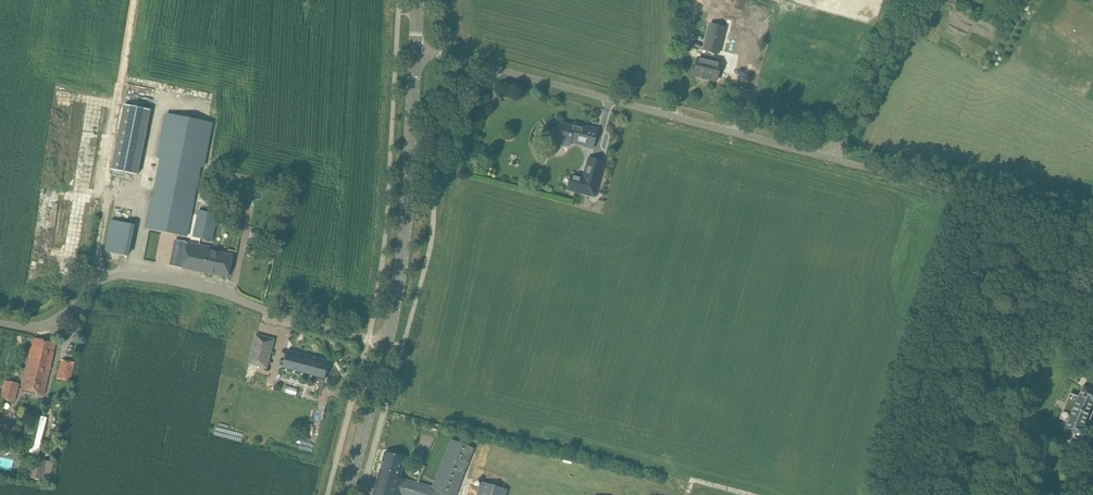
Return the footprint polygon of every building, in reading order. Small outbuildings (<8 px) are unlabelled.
[(715,25),(711,23),(704,50),(707,51),(705,60),(698,58),(694,75),(701,77),(700,79),(708,81),(708,79),(717,81),(721,64),(713,62),(716,53),(719,54),(725,27),(720,26),(715,25)] [(141,259),(180,267),(185,243),(201,166),(204,167),(213,123),(166,113),(157,158),(161,159),(141,259)] [(573,128),(561,125),(556,142),(569,145),(570,141),(584,145),(592,148),(597,130),(589,128),(588,130),(573,126),(573,128)] [(572,175),(568,189),(594,196),(602,165),(589,161),(584,179),(572,175)] [(230,210),(219,208),(217,217),(228,219),(230,210)] [(201,238),(199,245),(210,248),(217,214),(199,210),(193,237),(201,238)] [(105,252),(127,256),(133,225),(112,220),(105,252)] [(210,248),(199,245),(185,243),(180,267),(228,277),(233,256),(209,251),(210,248)] [(257,336),(256,335),(249,364),(257,366),(259,359),(268,361),(271,350),(254,345),(257,336)] [(35,338),(32,348),(22,389),(44,395),(56,343),(35,338)] [(287,351),(284,361),(282,370),(324,381),(329,362),(287,351)] [(62,360),(57,379),(71,382),(75,363),(62,360)] [(15,402),(19,384),(6,381),(1,399),(15,402)] [(1082,387),(1078,397),(1070,394),(1059,419),(1068,422),(1064,432),(1073,435),(1072,438),(1077,440),(1078,437),(1082,439),(1092,413),(1092,392),(1082,387)] [(30,449),(28,453),(39,456),(40,455),(41,452),(37,451),(47,416),(45,415),(44,417),(42,417),(33,450),(30,449)] [(406,480),(402,494),(455,494),(474,449),(452,440),(433,487),(406,480)] [(385,452),(374,494),(402,494),(406,480),(400,478),(405,458),(385,452)] [(38,459),(33,475),(49,480),(54,463),(38,459)] [(1065,477),(1052,494),(1070,494),(1077,484),(1065,477)] [(508,490),(482,482),(477,494),(506,494),(508,490)]
